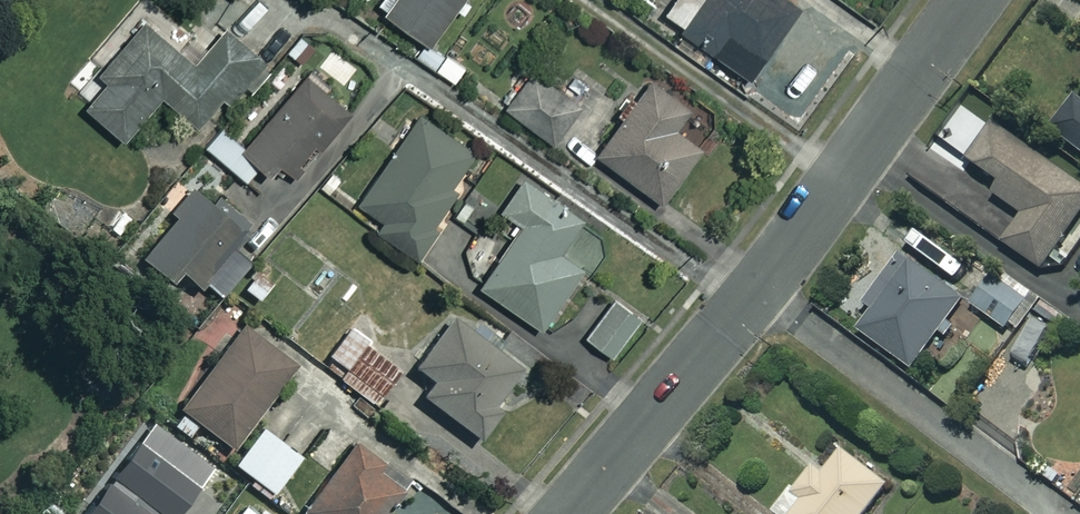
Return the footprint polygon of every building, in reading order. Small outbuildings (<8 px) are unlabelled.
[(383,16),(429,45),(457,0),(393,0),(383,16)] [(660,17),(749,78),(799,5),(792,0),(672,0),(660,17)] [(192,64),(140,22),(96,76),(106,84),(84,110),(123,141),(160,96),(202,130),(260,58),(222,27),(192,64)] [(578,106),(532,71),(504,107),(551,143),(578,106)] [(221,127),(204,146),(244,183),(259,167),(283,185),(343,108),(301,75),(245,149),(221,127)] [(689,108),(652,79),(595,153),(655,201),(698,146),(674,128),(689,108)] [(1076,106),(1056,136),(1079,152),(1079,109),(1076,106)] [(474,155),(423,115),(356,200),(381,219),(371,232),(409,262),(435,228),(430,224),(452,195),(446,190),(474,155)] [(992,125),(967,162),(999,183),(992,194),(1021,214),(1001,243),(1044,272),(1079,219),(1079,185),(992,125)] [(522,178),(499,208),(519,223),(474,282),(535,328),(581,266),(589,272),(610,245),(522,178)] [(209,209),(189,194),(138,261),(166,283),(174,273),(194,288),(247,219),(218,197),(209,209)] [(961,301),(900,259),(871,302),(877,307),(859,332),(913,370),(961,301)] [(995,274),(974,302),(1011,330),(1032,302),(995,274)] [(641,323),(612,300),(583,335),(612,359),(641,323)] [(520,372),(449,320),(412,370),(430,383),(419,399),(473,438),(520,372)] [(298,363),(246,321),(176,408),(227,449),(298,363)] [(400,366),(354,329),(328,360),(374,398),(400,366)] [(1032,364),(1015,356),(1000,387),(1018,395),(1032,364)] [(211,467),(148,420),(77,513),(175,513),(211,467)] [(297,457),(259,429),(231,465),(269,494),(297,457)] [(298,513),(379,513),(392,497),(399,503),(413,484),(355,440),(298,513)] [(842,451),(823,474),(813,466),(775,513),(864,513),(886,487),(842,451)] [(245,500),(235,513),(263,513),(245,500)]
